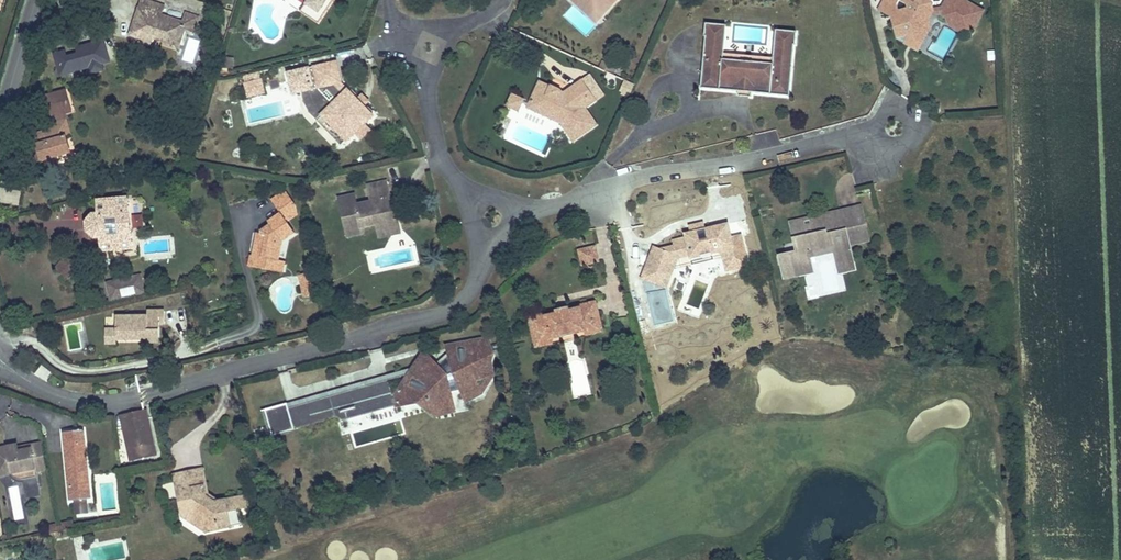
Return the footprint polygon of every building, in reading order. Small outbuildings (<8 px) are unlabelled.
[(302,4),(297,13),(317,25),(332,0),(324,0),(317,12),(302,4)] [(302,4),(317,12),(324,0),(304,0),(302,4)] [(589,9),(595,2),(601,7),(607,0),(579,0),(589,9)] [(903,41),(920,34),(929,39),(935,28),(932,20),(934,18),(937,12),(933,0),(890,0),(885,8),(898,15),(901,22),(897,23),(902,40),(903,41)] [(947,9),(948,18),(953,21),(955,20),(970,28),(971,26),(978,30),(988,13),(965,0),(952,0),(947,9)] [(141,1),(137,13),(161,20),(163,16),(165,8),(141,1)] [(947,9),(937,12),(934,18),(943,15),(948,18),(947,9)] [(161,20),(137,13),(130,36),(153,43),(154,39),(156,33),(182,41),(185,28),(197,30),(200,17),(187,13),(183,21),(163,16),(161,20)] [(697,80),(735,86),(748,87),(784,92),(791,41),(794,41),(795,29),(774,26),(769,60),(720,53),(725,19),(704,16),(702,29),(704,30),(697,80)] [(955,20),(953,21),(955,27),(967,34),(978,30),(971,26),(970,28),(955,20)] [(156,33),(154,39),(180,47),(182,41),(156,33)] [(920,34),(903,41),(922,51),(929,39),(920,34)] [(108,45),(56,59),(61,77),(89,69),(91,76),(106,71),(104,66),(113,63),(108,45)] [(337,60),(288,72),(294,94),(303,91),(312,89),(315,102),(326,112),(323,114),(324,115),(350,140),(359,131),(376,113),(366,104),(359,97),(343,81),(337,60)] [(525,103),(550,115),(552,110),(560,114),(568,124),(565,126),(572,137),(595,120),(584,104),(594,96),(579,75),(567,84),(570,88),(563,93),(556,90),(559,83),(549,79),(546,81),(536,76),(525,103)] [(266,94),(262,79),(245,83),(248,98),(266,94)] [(326,112),(315,102),(312,89),(303,91),(307,107),(320,120),(324,115),(323,114),(326,112)] [(510,91),(507,97),(519,103),(521,95),(510,91)] [(371,98),(364,92),(359,97),(366,104),(371,98)] [(519,103),(507,97),(505,103),(516,108),(519,103)] [(69,125),(68,121),(75,119),(69,99),(52,104),(58,124),(62,123),(63,126),(69,125)] [(552,110),(550,115),(559,118),(565,126),(568,124),(560,114),(552,110)] [(349,139),(324,115),(320,120),(344,144),(349,139)] [(365,137),(374,127),(368,122),(359,131),(365,137)] [(56,128),(58,135),(67,133),(73,153),(78,152),(69,125),(63,126),(56,128)] [(67,133),(58,135),(38,141),(44,161),(73,153),(67,133)] [(341,200),(348,232),(365,229),(379,225),(381,233),(392,230),(390,223),(400,221),(397,209),(391,210),(389,203),(393,201),(389,184),(372,188),(374,201),(359,205),(357,196),(341,200)] [(272,226),(264,231),(260,234),(256,256),(252,255),(249,267),(267,271),(273,272),(276,261),(280,262),(284,241),(296,233),(289,221),(296,216),(295,206),(285,191),(274,200),(281,212),(269,221),(272,226)] [(134,247),(129,199),(97,202),(99,214),(93,214),(88,222),(89,232),(95,238),(101,237),(102,251),(134,247)] [(789,218),(791,229),(809,225),(808,218),(820,215),(822,222),(849,216),(855,241),(866,239),(858,204),(789,218)] [(809,225),(791,229),(795,249),(784,252),(786,262),(793,260),(795,270),(808,268),(804,251),(831,246),(837,270),(851,267),(846,243),(855,241),(849,216),(822,222),(820,215),(808,218),(809,225)] [(403,235),(400,221),(390,223),(392,230),(381,233),(383,240),(403,235)] [(634,275),(652,282),(657,271),(659,272),(662,265),(665,266),(670,254),(683,251),(684,255),(716,248),(717,254),(721,267),(742,262),(734,233),(726,235),(722,221),(701,226),(699,221),(684,224),(685,230),(678,231),(679,235),(666,238),(668,245),(660,247),(659,248),(651,245),(645,257),(642,256),(634,275)] [(365,229),(348,232),(350,239),(367,236),(365,229)] [(596,247),(580,250),(582,264),(599,261),(596,247)] [(686,261),(717,254),(716,248),(684,255),(686,261)] [(73,250),(63,262),(74,272),(84,260),(73,250)] [(276,261),(273,272),(282,274),(284,263),(280,262),(276,261)] [(74,272),(63,262),(56,270),(67,280),(74,272)] [(657,271),(652,282),(658,285),(665,266),(662,265),(659,272),(657,271)] [(300,278),(303,287),(316,284),(312,266),(305,268),(307,276),(300,278)] [(109,284),(111,300),(146,296),(144,280),(109,284)] [(316,284),(303,287),(305,298),(319,295),(316,284)] [(526,319),(532,341),(548,337),(548,339),(583,329),(582,326),(597,322),(591,301),(576,305),(577,307),(566,311),(565,308),(552,311),(553,314),(543,317),(542,314),(526,319)] [(113,320),(114,331),(115,343),(148,340),(148,343),(159,342),(158,325),(163,324),(162,311),(144,312),(144,318),(113,320)] [(599,329),(597,322),(582,326),(583,329),(584,333),(599,329)] [(115,343),(114,331),(102,332),(103,348),(115,346),(115,343)] [(548,337),(532,341),(534,347),(549,343),(548,339),(548,337)] [(390,380),(264,413),(270,435),(338,417),(344,420),(396,405),(396,410),(418,405),(436,419),(457,412),(450,389),(463,387),(468,404),(484,393),(498,375),(495,362),(496,355),(489,338),(447,346),(451,359),(441,367),(425,350),(394,396),(390,380)] [(143,416),(142,410),(120,417),(123,426),(128,420),(143,416)] [(128,420),(123,426),(134,459),(155,452),(143,416),(128,420)] [(113,425),(100,425),(101,445),(114,444),(113,425)] [(84,430),(64,433),(72,502),(76,501),(87,500),(92,499),(84,430)] [(0,450),(0,451),(4,475),(19,473),(19,475),(20,477),(21,478),(22,480),(24,480),(26,481),(28,481),(36,487),(44,485),(42,472),(52,470),(49,446),(38,447),(39,451),(26,453),(26,449),(25,446),(0,450)] [(205,470),(195,472),(198,486),(204,485),(206,496),(213,502),(222,500),(209,490),(205,470)] [(198,486),(195,472),(174,475),(180,502),(184,502),(187,520),(196,519),(197,523),(202,522),(203,530),(220,527),(220,529),(243,525),(240,511),(249,510),(246,497),(222,500),(213,502),(206,496),(204,485),(198,486)] [(46,497),(44,485),(36,487),(28,481),(32,500),(46,497)] [(87,500),(76,501),(78,515),(89,513),(87,500)] [(53,536),(70,533),(69,526),(63,527),(64,529),(58,530),(58,528),(52,529),(53,536)]
